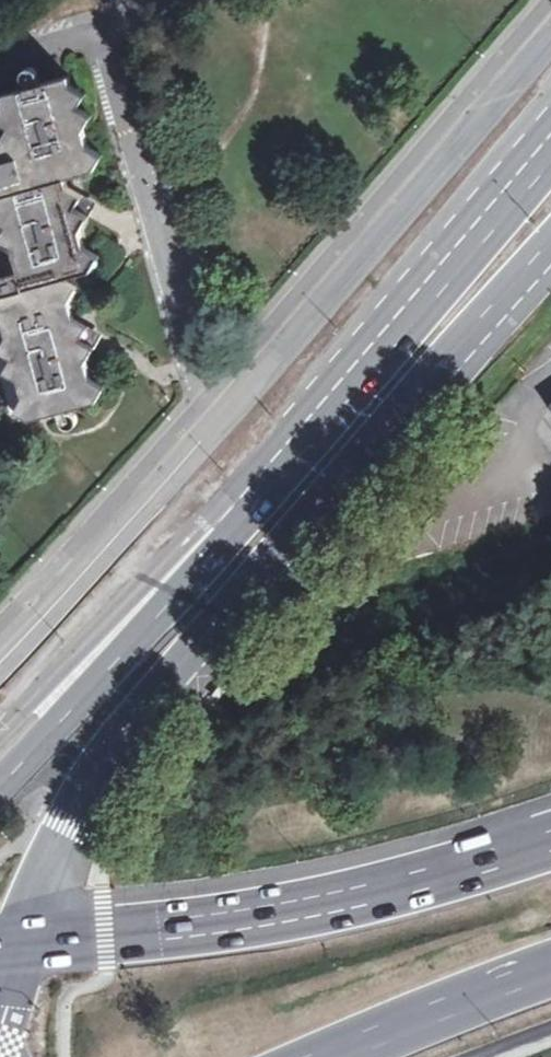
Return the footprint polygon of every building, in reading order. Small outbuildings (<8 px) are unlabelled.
[(27,79),(29,82),(35,82),(38,79),(39,75),(36,71),(31,69),(27,72),(26,76),(27,79)] [(92,270),(67,176),(94,169),(70,77),(2,94),(13,138),(0,141),(0,348),(9,346),(30,419),(58,411),(62,410),(67,408),(97,400),(64,279),(92,270)] [(61,425),(63,427),(66,428),(68,429),(70,429),(72,429),(74,428),(76,427),(77,425),(78,424),(78,422),(79,420),(79,418),(78,416),(77,414),(75,413),(73,411),(69,411),(68,411),(67,408),(62,410),(58,411),(59,415),(60,422),(61,425)] [(232,687),(223,681),(210,701),(219,707),(232,687)]
